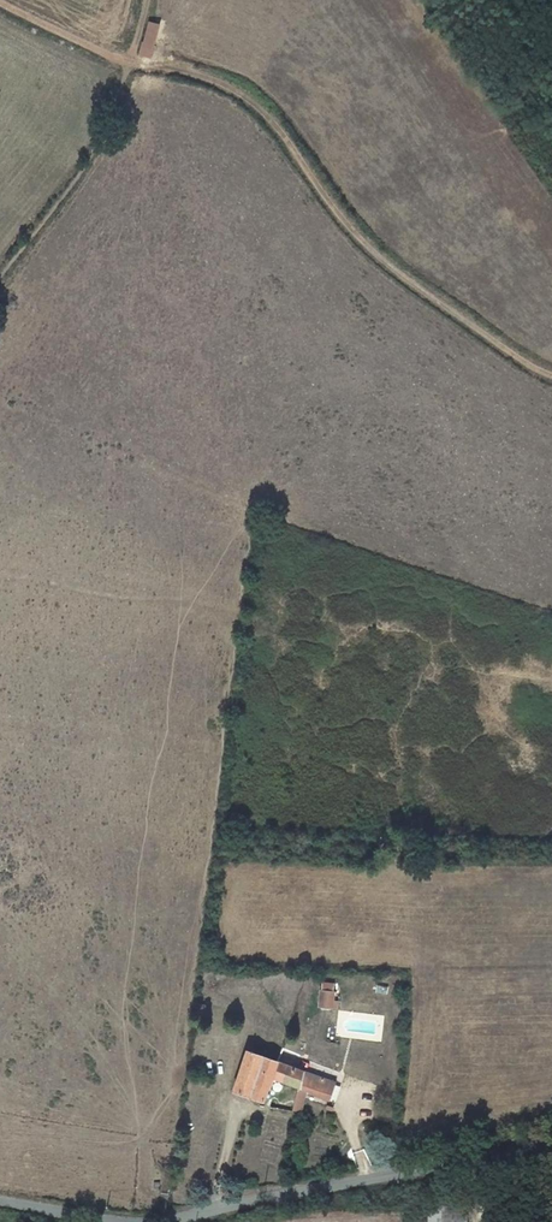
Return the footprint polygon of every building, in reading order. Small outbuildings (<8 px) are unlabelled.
[(152,57),(161,24),(151,21),(141,54),(152,57)] [(320,1008),(337,1008),(337,982),(321,982),(320,1008)] [(320,991),(308,989),(306,1005),(319,1007),(320,991)] [(253,1055),(238,1049),(222,1091),(237,1097),(253,1055)] [(253,1055),(237,1097),(251,1102),(260,1077),(265,1060),(253,1055)] [(318,1079),(292,1070),(265,1060),(260,1077),(286,1087),(285,1088),(312,1097),(318,1079)] [(318,1079),(312,1097),(317,1100),(324,1082),(318,1079)] [(280,1112),(288,1115),(291,1094),(285,1092),(280,1112)]
